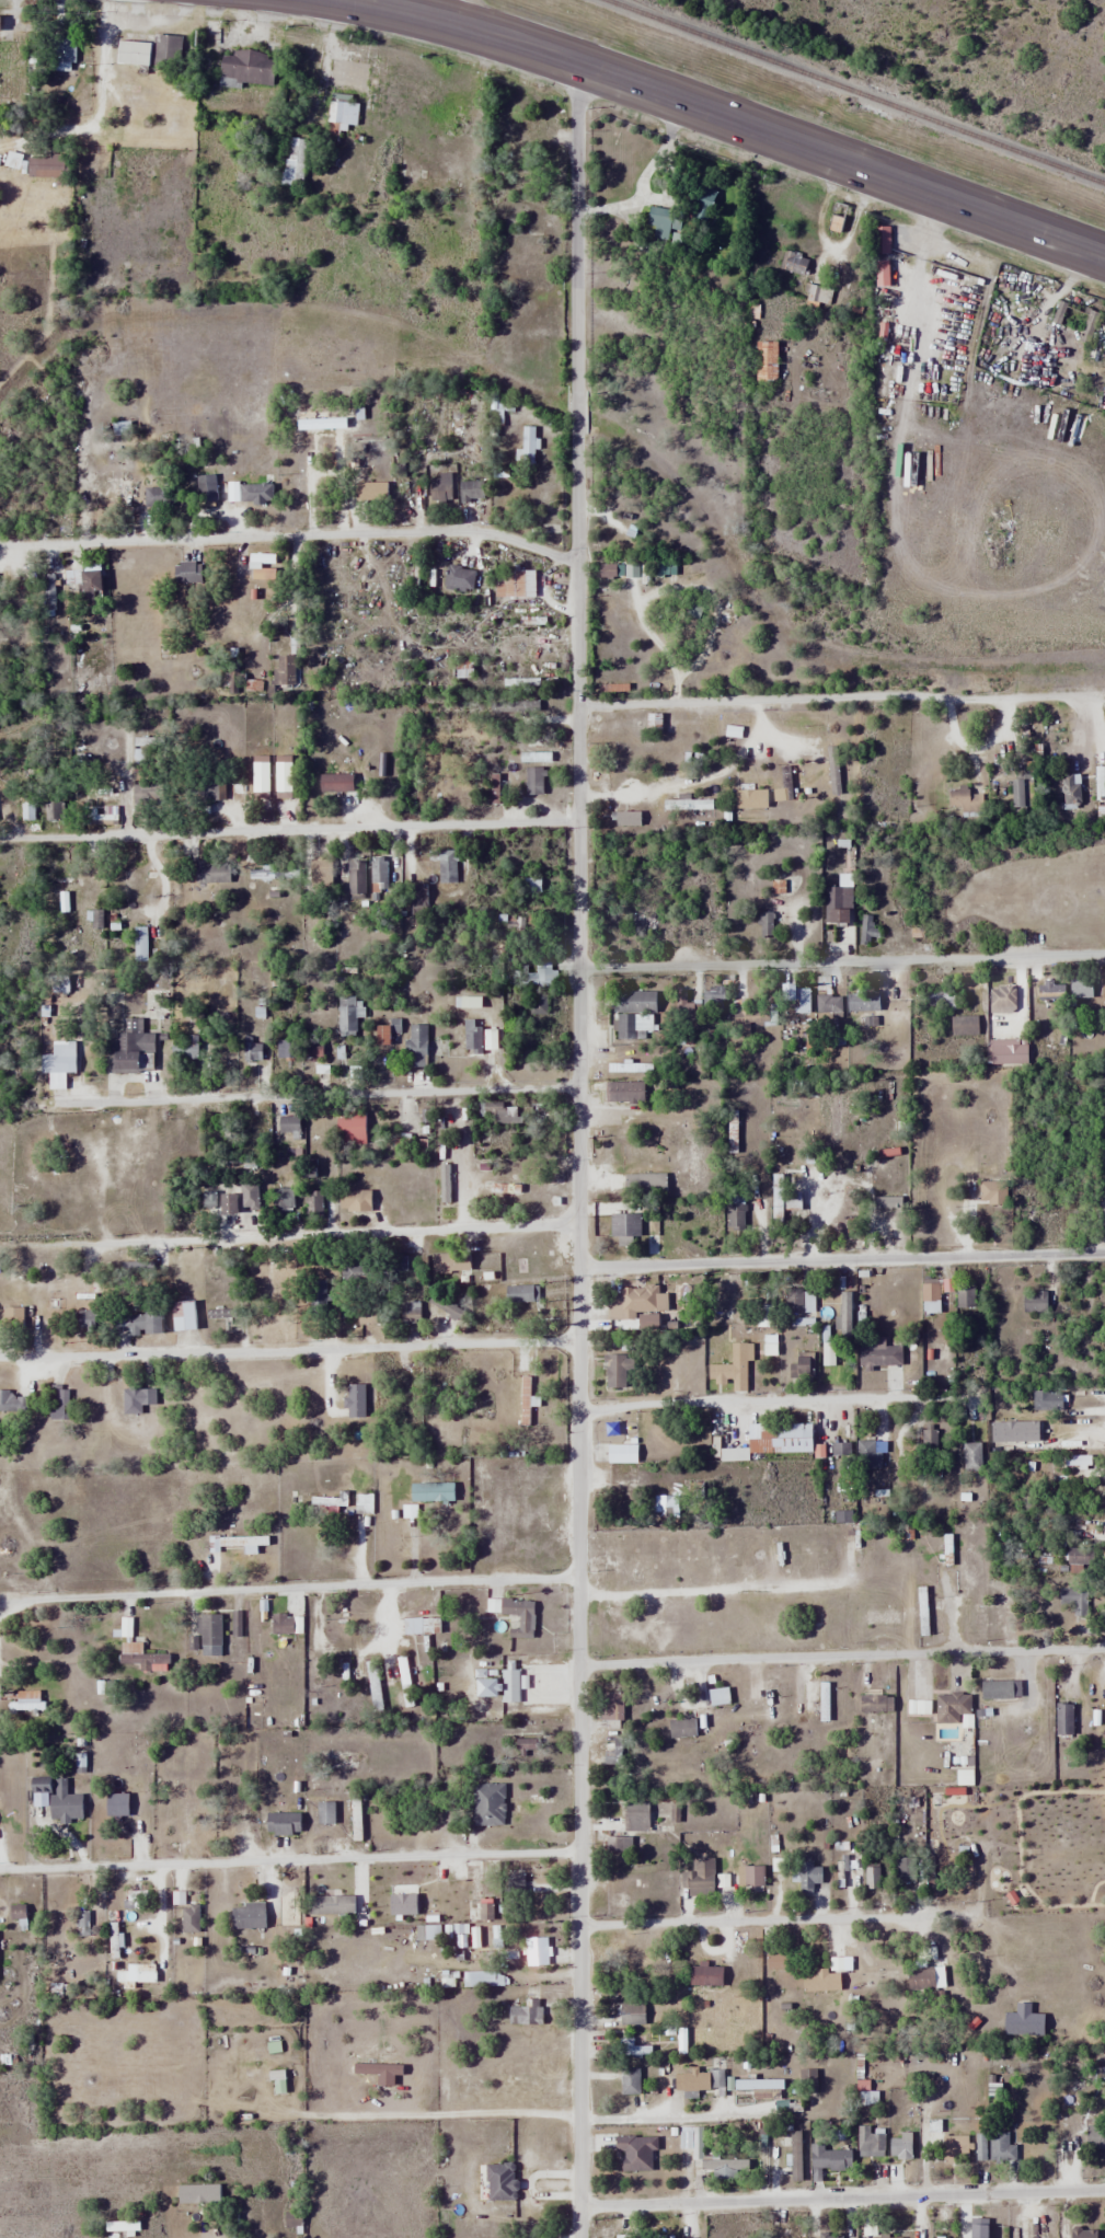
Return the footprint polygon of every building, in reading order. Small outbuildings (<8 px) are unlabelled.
[(219,55),(216,81),(271,88),(275,55),(230,49),(230,56),(219,55)] [(326,123),(357,124),(358,102),(327,101),(326,123)] [(301,187),(305,139),(286,137),(281,185),(301,187)] [(710,219),(711,184),(687,183),(687,205),(696,205),(696,219),(710,219)] [(846,207),(836,203),(825,228),(836,232),(846,207)] [(671,226),(679,227),(680,213),(652,209),(648,237),(669,239),(671,226)] [(876,284),(896,284),(896,264),(888,264),(888,250),(876,250),(876,284)] [(829,302),(829,287),(808,287),(807,301),(829,302)] [(774,342),(756,342),(756,379),(774,379),(774,342)] [(500,407),(494,407),(488,407),(488,424),(500,424),(500,407)] [(520,467),(534,467),(534,426),(520,426),(520,467)] [(427,501),(449,501),(449,474),(427,474),(427,501)] [(129,478),(113,478),(113,494),(129,494),(129,478)] [(481,500),(481,481),(456,480),(456,499),(481,500)] [(226,482),(226,504),(269,504),(269,482),(226,482)] [(355,508),(387,508),(387,482),(355,482),(355,508)] [(476,570),(446,564),(441,587),(471,593),(476,570)] [(173,565),(173,582),(199,582),(199,565),(173,565)] [(492,596),(532,596),(532,568),(492,568),(492,596)] [(76,570),(77,603),(99,603),(99,569),(76,570)] [(42,575),(42,605),(54,605),(54,575),(42,575)] [(624,767),(624,757),(609,757),(609,767),(624,767)] [(524,795),(543,795),(543,767),(524,767),(524,795)] [(350,791),(350,773),(317,773),(317,791),(350,791)] [(1063,774),(1063,800),(1078,800),(1078,774),(1063,774)] [(1009,775),(1009,806),(1033,806),(1033,775),(1009,775)] [(765,808),(765,788),(734,788),(734,808),(765,808)] [(947,807),(960,806),(961,817),(983,816),(982,792),(967,792),(967,788),(947,788),(947,807)] [(661,810),(711,810),(711,798),(688,798),(688,794),(676,794),(676,799),(661,799),(661,810)] [(639,811),(609,811),(609,825),(639,825),(639,811)] [(438,883),(456,883),(456,855),(438,855),(438,883)] [(387,857),(370,857),(370,901),(387,901),(387,857)] [(347,858),(347,898),(363,898),(363,858),(347,858)] [(229,883),(229,862),(193,862),(193,883),(229,883)] [(285,869),(249,869),(249,878),(285,878),(285,869)] [(850,886),(824,886),(824,922),(850,922),(850,886)] [(758,912),(758,934),(773,934),(773,912),(758,912)] [(859,940),(878,940),(879,928),(872,927),(872,915),(860,914),(859,940)] [(133,927),(133,961),(147,961),(147,927),(133,927)] [(544,963),(533,978),(543,986),(555,972),(544,963)] [(68,991),(68,974),(50,974),(50,991),(68,991)] [(817,1013),(841,1012),(840,995),(830,996),(829,975),(815,976),(817,1013)] [(779,999),(795,999),(795,1013),(808,1013),(808,983),(779,983),(779,999)] [(877,990),(846,990),(846,1011),(877,1011),(877,990)] [(654,991),(615,991),(615,1038),(654,1038),(654,991)] [(529,1005),(535,1014),(545,1008),(539,998),(529,1005)] [(976,1015),(947,1015),(947,1035),(976,1035),(976,1015)] [(480,1052),(480,1019),(463,1019),(463,1052),(480,1052)] [(550,1040),(550,1022),(527,1022),(527,1040),(550,1040)] [(387,1043),(387,1024),(374,1024),(374,1043),(387,1043)] [(405,1067),(425,1067),(425,1024),(405,1024),(405,1067)] [(111,1071),(154,1071),(154,1030),(111,1030),(111,1071)] [(260,1059),(260,1037),(244,1037),(244,1059),(260,1059)] [(39,1075),(47,1075),(47,1089),(63,1089),(63,1072),(74,1072),(74,1041),(51,1041),(51,1053),(39,1053),(39,1075)] [(301,1060),(321,1060),(321,1041),(301,1041),(301,1060)] [(645,1072),(645,1063),(607,1063),(607,1072),(645,1072)] [(603,1101),(643,1101),(643,1081),(603,1081),(603,1101)] [(476,1102),(476,1123),(515,1123),(515,1102),(476,1102)] [(277,1115),(277,1133),(298,1133),(298,1115),(277,1115)] [(899,1197),(898,1148),(886,1148),(887,1197),(899,1197)] [(987,1186),(1002,1186),(1002,1161),(987,1161),(987,1186)] [(238,1181),(238,1210),(255,1210),(255,1165),(243,1165),(243,1181),(238,1181)] [(622,1173),(622,1192),(665,1192),(665,1173),(622,1173)] [(427,1203),(427,1183),(401,1183),(401,1203),(427,1203)] [(292,1188),(270,1188),(270,1209),(292,1209),(292,1188)] [(362,1190),(337,1190),(337,1210),(362,1210),(362,1190)] [(798,1219),(798,1190),(770,1190),(770,1219),(798,1219)] [(321,1191),(305,1191),(305,1219),(321,1219),(321,1191)] [(233,1211),(233,1192),(201,1193),(201,1212),(233,1211)] [(745,1201),(725,1201),(725,1231),(745,1231),(745,1201)] [(661,1226),(673,1226),(673,1211),(661,1211),(661,1226)] [(640,1213),(609,1213),(609,1237),(640,1237),(640,1213)] [(431,1272),(467,1272),(467,1252),(431,1252),(431,1272)] [(405,1255),(388,1255),(388,1270),(405,1270),(405,1255)] [(325,1312),(325,1280),(309,1280),(309,1312),(325,1312)] [(921,1313),(939,1313),(939,1283),(921,1283),(921,1313)] [(955,1307),(974,1307),(974,1283),(955,1283),(955,1307)] [(537,1285),(504,1285),(504,1303),(537,1303),(537,1285)] [(782,1312),(813,1312),(813,1289),(782,1289),(782,1312)] [(852,1315),(852,1290),(819,1290),(819,1315),(852,1315)] [(1045,1311),(1045,1292),(1021,1293),(1021,1312),(1045,1311)] [(643,1320),(643,1312),(657,1312),(657,1293),(606,1293),(606,1320),(643,1320)] [(417,1324),(417,1295),(393,1295),(393,1324),(417,1324)] [(170,1330),(196,1330),(196,1301),(170,1301),(170,1330)] [(112,1333),(160,1332),(160,1308),(112,1309),(112,1333)] [(75,1328),(92,1328),(92,1310),(75,1310),(75,1328)] [(2,1316),(2,1332),(22,1332),(22,1316),(2,1316)] [(857,1366),(900,1366),(900,1344),(875,1344),(875,1337),(857,1337),(857,1366)] [(745,1342),(730,1342),(730,1364),(706,1364),(706,1382),(730,1382),(730,1391),(745,1391),(745,1342)] [(624,1370),(631,1370),(631,1353),(602,1353),(602,1388),(624,1388),(624,1370)] [(811,1353),(791,1353),(791,1380),(810,1381),(811,1353)] [(531,1376),(519,1376),(519,1426),(531,1426),(531,1376)] [(122,1413),(142,1413),(142,1405),(155,1405),(155,1388),(139,1388),(139,1383),(122,1383),(122,1413)] [(347,1417),(365,1417),(365,1383),(347,1383),(347,1417)] [(1031,1410),(1060,1410),(1060,1390),(1031,1390),(1031,1410)] [(0,1392),(0,1411),(27,1411),(27,1392),(0,1392)] [(751,1423),(751,1452),(808,1452),(808,1423),(751,1423)] [(936,1429),(921,1429),(921,1450),(936,1450),(936,1429)] [(855,1468),(884,1468),(884,1440),(855,1440),(855,1468)] [(830,1442),(830,1459),(848,1459),(848,1442),(830,1442)] [(980,1442),(963,1442),(963,1472),(980,1472),(980,1442)] [(635,1462),(635,1444),(605,1444),(606,1463),(635,1462)] [(746,1448),(718,1448),(718,1460),(746,1460),(746,1448)] [(850,1523),(850,1475),(833,1475),(833,1523),(850,1523)] [(408,1482),(408,1500),(454,1500),(454,1482),(408,1482)] [(675,1512),(674,1494),(654,1496),(656,1514),(675,1512)] [(336,1511),(336,1505),(345,1505),(345,1495),(309,1495),(309,1511),(336,1511)] [(416,1506),(403,1506),(403,1517),(416,1517),(416,1506)] [(208,1536),(208,1547),(267,1547),(267,1536),(208,1536)] [(1066,1564),(1092,1564),(1092,1546),(1066,1546),(1066,1564)] [(926,1635),(926,1587),(917,1587),(917,1635),(926,1635)] [(1086,1588),(1059,1588),(1059,1605),(1073,1605),(1073,1616),(1086,1616),(1086,1588)] [(899,1627),(899,1607),(862,1608),(862,1627),(899,1627)] [(221,1614),(196,1614),(196,1654),(221,1654),(221,1614)] [(292,1633),(292,1615),(271,1615),(271,1633),(292,1633)] [(419,1618),(403,1618),(403,1633),(419,1633),(419,1618)] [(120,1641),(118,1663),(149,1665),(148,1670),(166,1671),(167,1654),(141,1652),(142,1642),(120,1641)] [(338,1678),(348,1678),(348,1661),(338,1661),(338,1678)] [(568,1678),(515,1678),(515,1671),(502,1671),(502,1704),(568,1704),(568,1678)] [(931,1679),(907,1678),(907,1714),(930,1714),(931,1679)] [(1019,1698),(1019,1681),(979,1681),(979,1699),(1019,1698)] [(818,1721),(827,1721),(827,1682),(818,1682),(818,1721)] [(708,1705),(727,1704),(726,1688),(707,1689),(708,1705)] [(47,1713),(47,1691),(9,1691),(9,1713),(47,1713)] [(622,1721),(622,1692),(599,1692),(599,1721),(622,1721)] [(970,1715),(970,1694),(934,1694),(934,1724),(957,1724),(957,1715),(970,1715)] [(1072,1703),(1055,1703),(1055,1735),(1072,1735),(1072,1703)] [(669,1719),(669,1737),(694,1737),(694,1719),(669,1719)] [(623,1765),(623,1743),(603,1743),(603,1765),(623,1765)] [(27,1791),(50,1792),(50,1777),(27,1777),(27,1791)] [(48,1796),(47,1818),(80,1820),(81,1794),(65,1793),(66,1778),(53,1778),(53,1796),(48,1796)] [(473,1826),(503,1826),(503,1784),(473,1784),(473,1826)] [(104,1816),(127,1816),(127,1793),(104,1793),(104,1816)] [(263,1834),(299,1834),(299,1813),(263,1813),(263,1834)] [(712,1895),(712,1858),(692,1858),(692,1872),(680,1872),(680,1895),(712,1895)] [(491,1920),(491,1901),(481,1901),(482,1864),(466,1864),(466,1910),(477,1910),(477,1920),(491,1920)] [(821,1864),(797,1864),(797,1880),(798,1880),(798,1893),(812,1893),(812,1884),(821,1884),(821,1864)] [(877,1889),(877,1867),(866,1867),(866,1889),(877,1889)] [(523,1873),(504,1873),(504,1896),(524,1895),(523,1873)] [(277,1888),(277,1912),(294,1912),(294,1888),(277,1888)] [(263,1928),(263,1903),(229,1903),(229,1928),(263,1928)] [(197,1933),(197,1905),(180,1905),(180,1933),(197,1933)] [(88,1908),(75,1908),(75,1935),(88,1935),(88,1908)] [(523,1948),(516,1948),(516,1962),(526,1962),(525,1968),(547,1968),(548,1939),(523,1938),(523,1948)] [(788,1952),(765,1952),(765,1968),(788,1968),(788,1952)] [(721,1986),(721,1966),(704,1966),(704,1959),(688,1959),(688,1986),(721,1986)] [(906,1969),(906,1990),(934,1990),(934,1962),(913,1962),(913,1969),(906,1969)] [(124,1970),(115,1970),(115,1981),(154,1981),(154,1969),(135,1969),(135,1963),(124,1963),(124,1970)] [(899,1969),(864,1970),(865,1989),(899,1988),(899,1969)] [(502,1970),(466,1970),(466,1986),(502,1986),(502,1970)] [(839,1970),(800,1970),(800,1990),(839,1990),(839,1970)] [(541,2024),(541,1999),(525,1999),(525,2006),(506,2006),(506,2024),(541,2024)] [(644,2002),(618,2002),(618,2025),(644,2025),(644,2002)] [(631,2046),(631,2038),(616,2038),(616,2059),(653,2059),(653,2046),(631,2046)] [(639,2094),(639,2067),(619,2067),(619,2094),(639,2094)] [(815,2092),(815,2069),(796,2069),(796,2092),(815,2092)] [(681,2070),(681,2096),(722,2096),(722,2070),(681,2070)] [(270,2093),(283,2093),(283,2071),(270,2071),(270,2093)] [(733,2079),(733,2090),(781,2090),(781,2079),(733,2079)] [(1084,2119),(1084,2154),(1104,2154),(1104,2119),(1084,2119)] [(883,2156),(883,2132),(868,2132),(868,2125),(856,2125),(856,2156),(883,2156)] [(988,2160),(1015,2160),(1015,2144),(1007,2144),(1007,2132),(988,2132),(988,2160)] [(655,2136),(614,2136),(614,2152),(619,2152),(619,2171),(650,2171),(650,2151),(655,2151),(655,2136)] [(941,2162),(967,2162),(967,2136),(941,2136),(941,2162)] [(911,2159),(911,2138),(888,2138),(888,2159),(911,2159)] [(823,2150),(823,2143),(809,2143),(809,2172),(850,2172),(850,2150),(823,2150)] [(746,2159),(699,2159),(699,2170),(746,2170),(746,2159)] [(218,2184),(177,2184),(177,2204),(218,2204),(218,2184)] [(103,2221),(103,2237),(134,2237),(134,2221),(103,2221)] [(986,2225),(966,2225),(966,2237),(986,2237),(986,2225)] [(1096,2228),(1068,2228),(1068,2237),(1096,2237),(1096,2228)]
